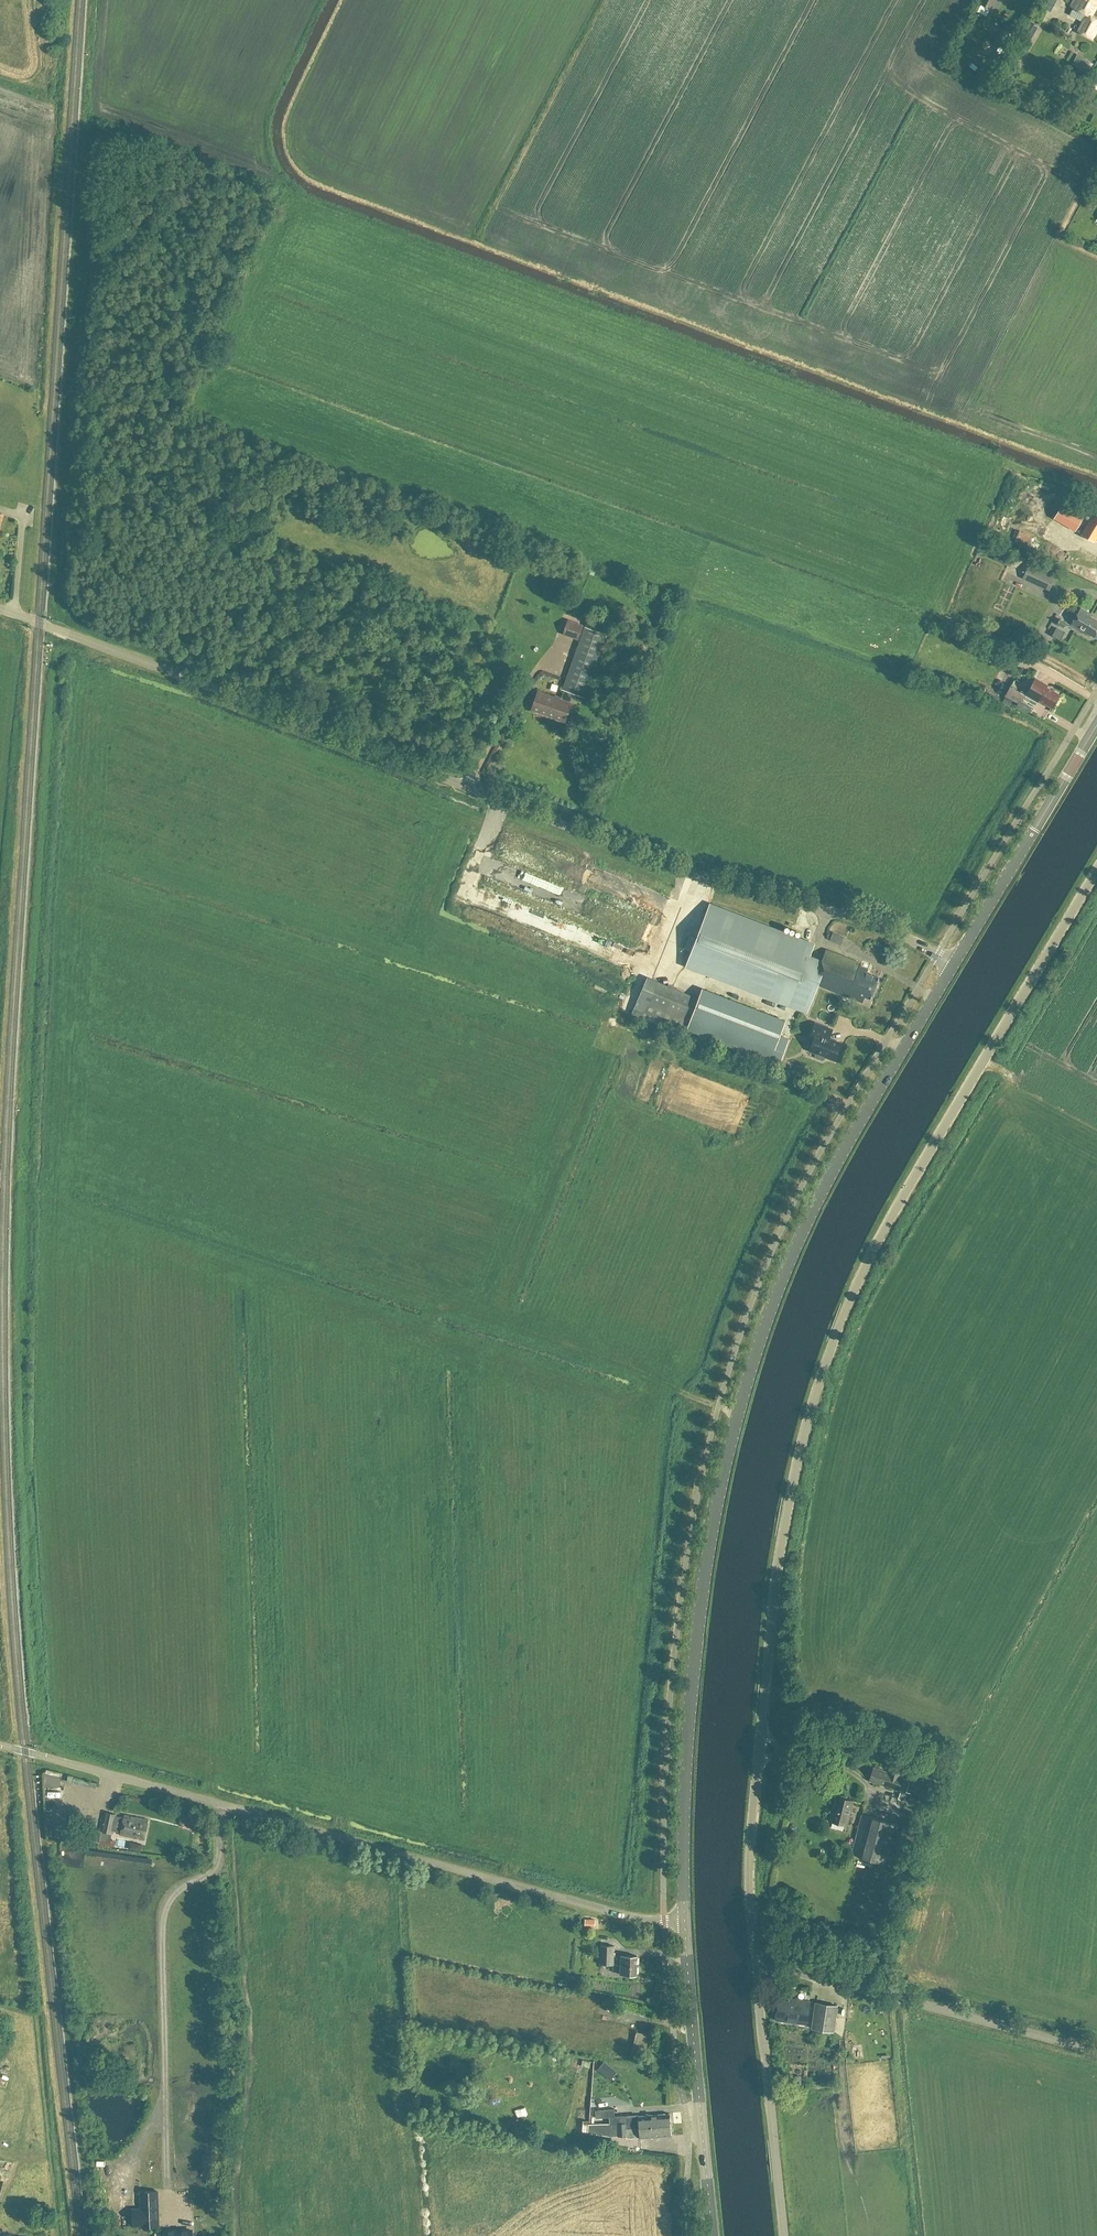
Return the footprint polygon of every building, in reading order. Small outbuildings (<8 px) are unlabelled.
[(990,8),(991,8),(995,0),(982,0),(980,3),(978,8),(988,13),(990,8)] [(1091,37),(1096,27),(1096,21),(1090,17),(1096,2),(1096,0),(1074,0),(1071,6),(1087,14),(1078,30),(1091,37)] [(1030,41),(1039,25),(1031,21),(1023,37),(1030,41)] [(1014,46),(1010,44),(1014,37),(1004,32),(1000,38),(997,44),(1011,52),(1014,46)] [(1093,64),(1077,55),(1072,63),(1088,72),(1093,64)] [(1076,530),(1085,516),(1061,503),(1053,517),(1076,530)] [(1082,534),(1095,542),(1096,539),(1096,515),(1094,514),(1082,534)] [(1022,531),(1018,539),(1031,544),(1035,536),(1022,531)] [(1057,572),(1037,563),(1031,560),(1024,576),(1029,579),(1049,588),(1057,572)] [(1094,637),(1096,632),(1096,620),(1090,616),(1091,614),(1081,608),(1071,625),(1086,634),(1087,632),(1094,637)] [(584,696),(606,634),(608,628),(587,620),(563,689),(564,689),(561,699),(538,691),(532,709),(565,721),(571,703),(570,702),(573,693),(584,696)] [(578,639),(583,625),(568,620),(563,633),(578,639)] [(1030,633),(1021,628),(1014,639),(1024,645),(1030,633)] [(987,649),(999,654),(1002,646),(990,641),(987,649)] [(1051,708),(1059,695),(1045,687),(1046,685),(1035,679),(1026,695),(1037,701),(1038,700),(1051,708)] [(1010,687),(1005,695),(1018,703),(1023,695),(1010,687)] [(710,904),(692,951),(686,967),(807,1014),(818,985),(823,973),(819,972),(818,968),(818,966),(807,962),(814,944),(710,904)] [(841,945),(845,936),(833,932),(830,940),(841,945)] [(825,950),(818,966),(818,968),(819,972),(823,973),(818,985),(864,1002),(865,998),(870,1000),(878,978),(867,974),(868,969),(859,965),(860,963),(825,950)] [(704,992),(701,1000),(647,979),(633,1014),(648,1020),(649,1016),(688,1031),(689,1029),(781,1065),(784,1055),(775,1052),(786,1024),(704,992)] [(817,1054),(816,1056),(817,1059),(822,1060),(825,1059),(826,1057),(834,1060),(841,1043),(829,1038),(832,1029),(816,1023),(811,1037),(815,1038),(810,1051),(817,1054)] [(907,1779),(902,1777),(900,1776),(901,1772),(890,1768),(889,1773),(874,1768),(870,1780),(906,1791),(909,1783),(907,1779)] [(48,1769),(47,1774),(60,1777),(62,1772),(48,1769)] [(913,1791),(909,1802),(926,1808),(930,1797),(913,1791)] [(847,1825),(853,1801),(837,1797),(830,1821),(847,1825)] [(113,1833),(116,1815),(105,1813),(102,1830),(113,1833)] [(900,1824),(862,1813),(852,1853),(889,1863),(900,1824)] [(148,1819),(125,1815),(121,1834),(144,1839),(148,1819)] [(595,1927),(595,1919),(585,1919),(585,1927),(595,1927)] [(614,1965),(614,1945),(600,1944),(600,1964),(614,1965)] [(637,1975),(637,1956),(621,1955),(620,1974),(637,1975)] [(780,1997),(778,2008),(807,2013),(809,2001),(780,1997)] [(837,2006),(816,2002),(812,2028),(833,2032),(837,2006)] [(807,2013),(778,2008),(777,2019),(806,2024),(807,2013)] [(637,2037),(635,2056),(645,2057),(647,2038),(637,2037)] [(617,2072),(604,2061),(598,2069),(606,2076),(610,2080),(617,2072)] [(593,2100),(594,2086),(586,2086),(585,2100),(593,2100)] [(670,2113),(638,2115),(615,2117),(615,2108),(596,2109),(596,2117),(610,2116),(610,2123),(627,2123),(627,2127),(671,2124),(670,2113)] [(588,2132),(611,2136),(611,2137),(627,2135),(627,2136),(639,2135),(640,2137),(671,2135),(671,2124),(627,2127),(627,2123),(610,2123),(588,2124),(588,2131),(588,2132)] [(641,2151),(643,2141),(622,2138),(620,2147),(641,2151)] [(142,2209),(133,2209),(133,2226),(142,2226),(142,2227),(159,2226),(157,2191),(141,2192),(142,2209)]
